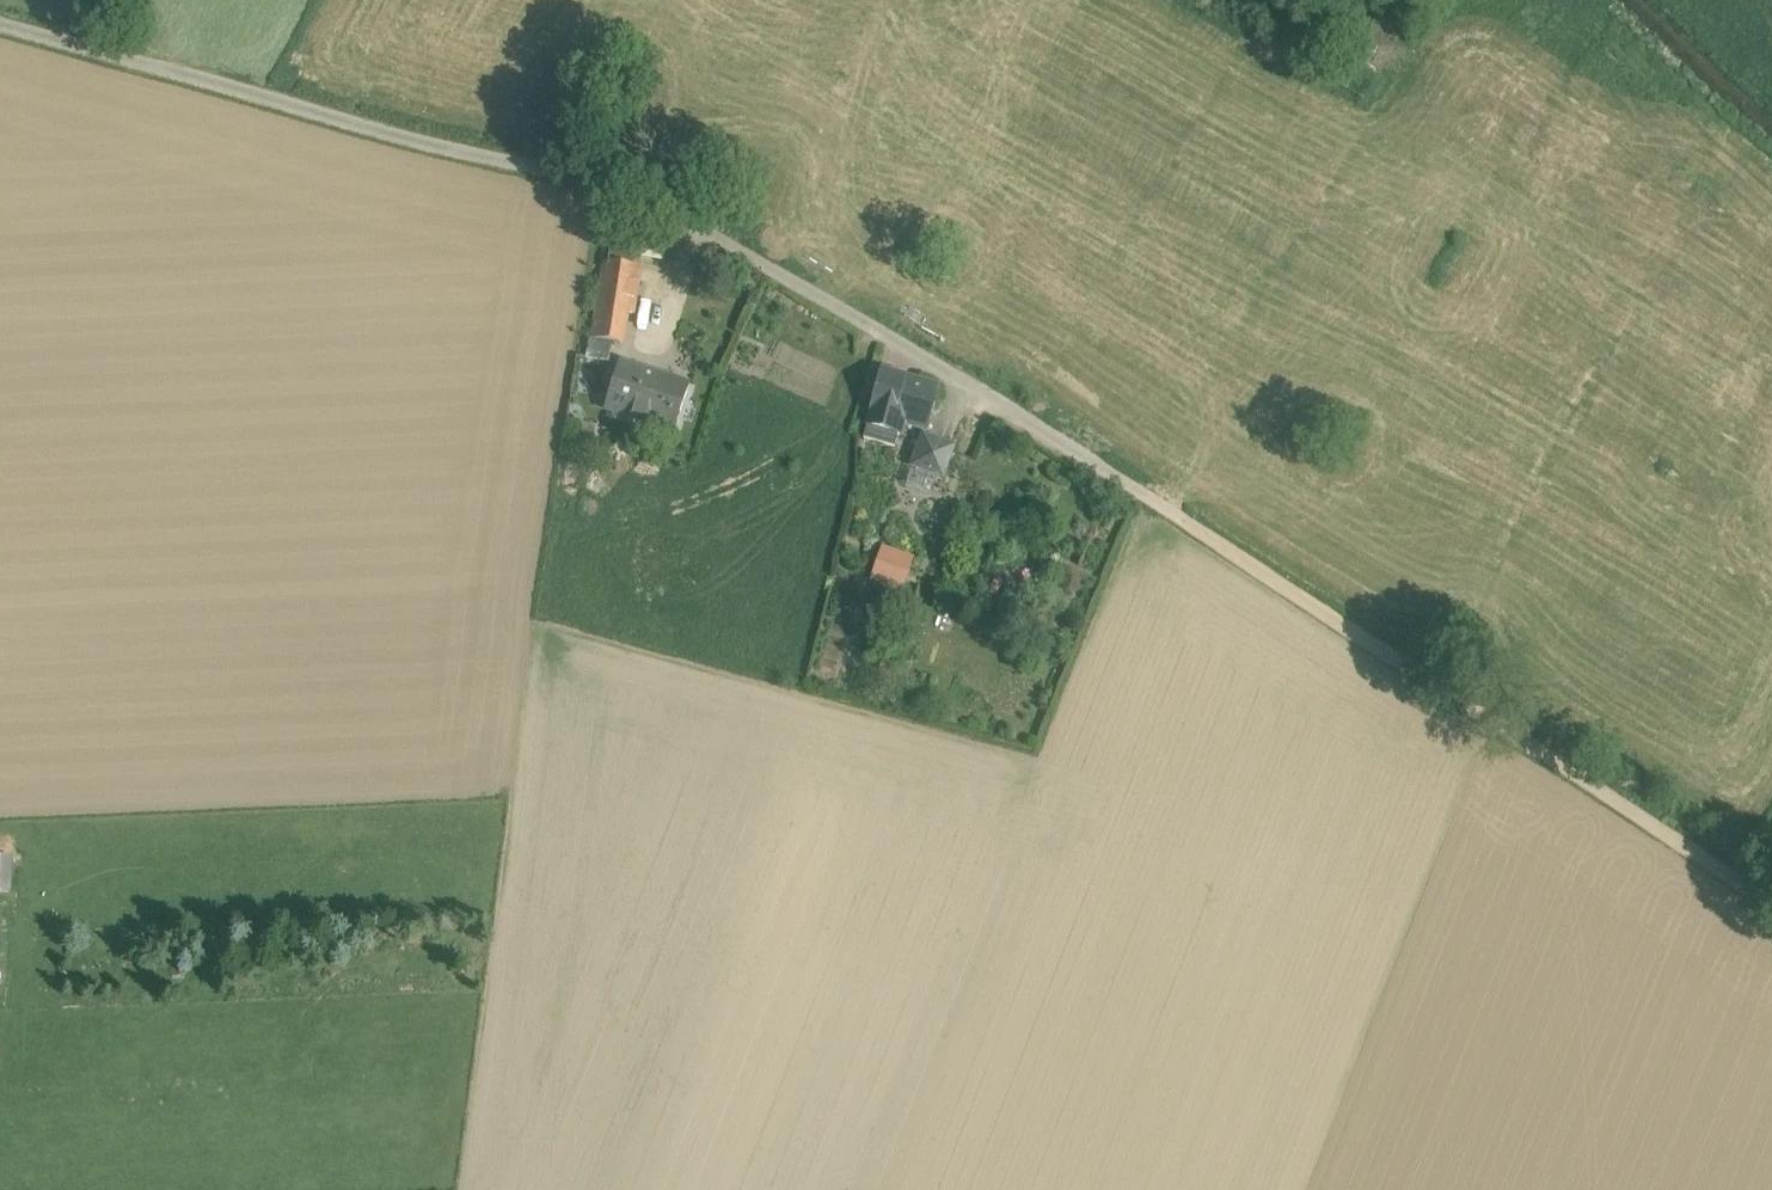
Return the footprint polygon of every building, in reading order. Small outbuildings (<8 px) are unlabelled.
[(637,246),(612,242),(609,261),(603,260),(593,324),(624,328),(627,314),(633,315),(640,267),(634,265),(637,246)] [(624,328),(593,324),(591,338),(622,343),(624,328)] [(689,385),(623,364),(608,410),(674,431),(689,385)] [(939,387),(882,370),(867,425),(898,434),(902,422),(927,430),(939,387)] [(898,434),(867,425),(864,438),(894,447),(898,434)] [(953,447),(923,436),(913,465),(942,476),(953,447)] [(594,441),(580,438),(577,457),(590,459),(594,441)] [(909,560),(883,550),(869,592),(884,597),(888,586),(900,590),(909,560)] [(0,856),(0,892),(9,892),(11,857),(0,856)]
